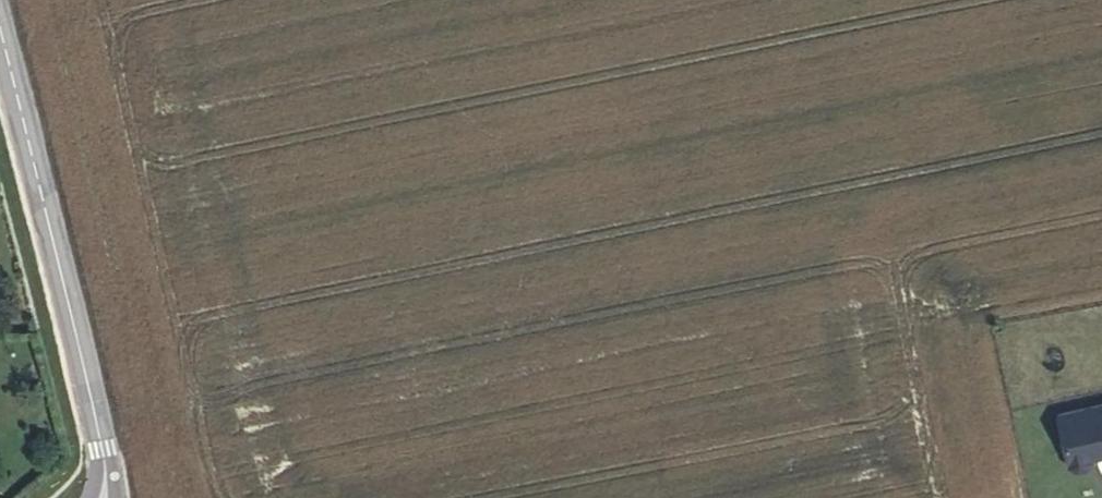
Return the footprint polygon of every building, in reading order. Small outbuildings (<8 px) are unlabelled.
[(1052,408),(1065,464),(1101,455),(1101,397),(1052,408)]
